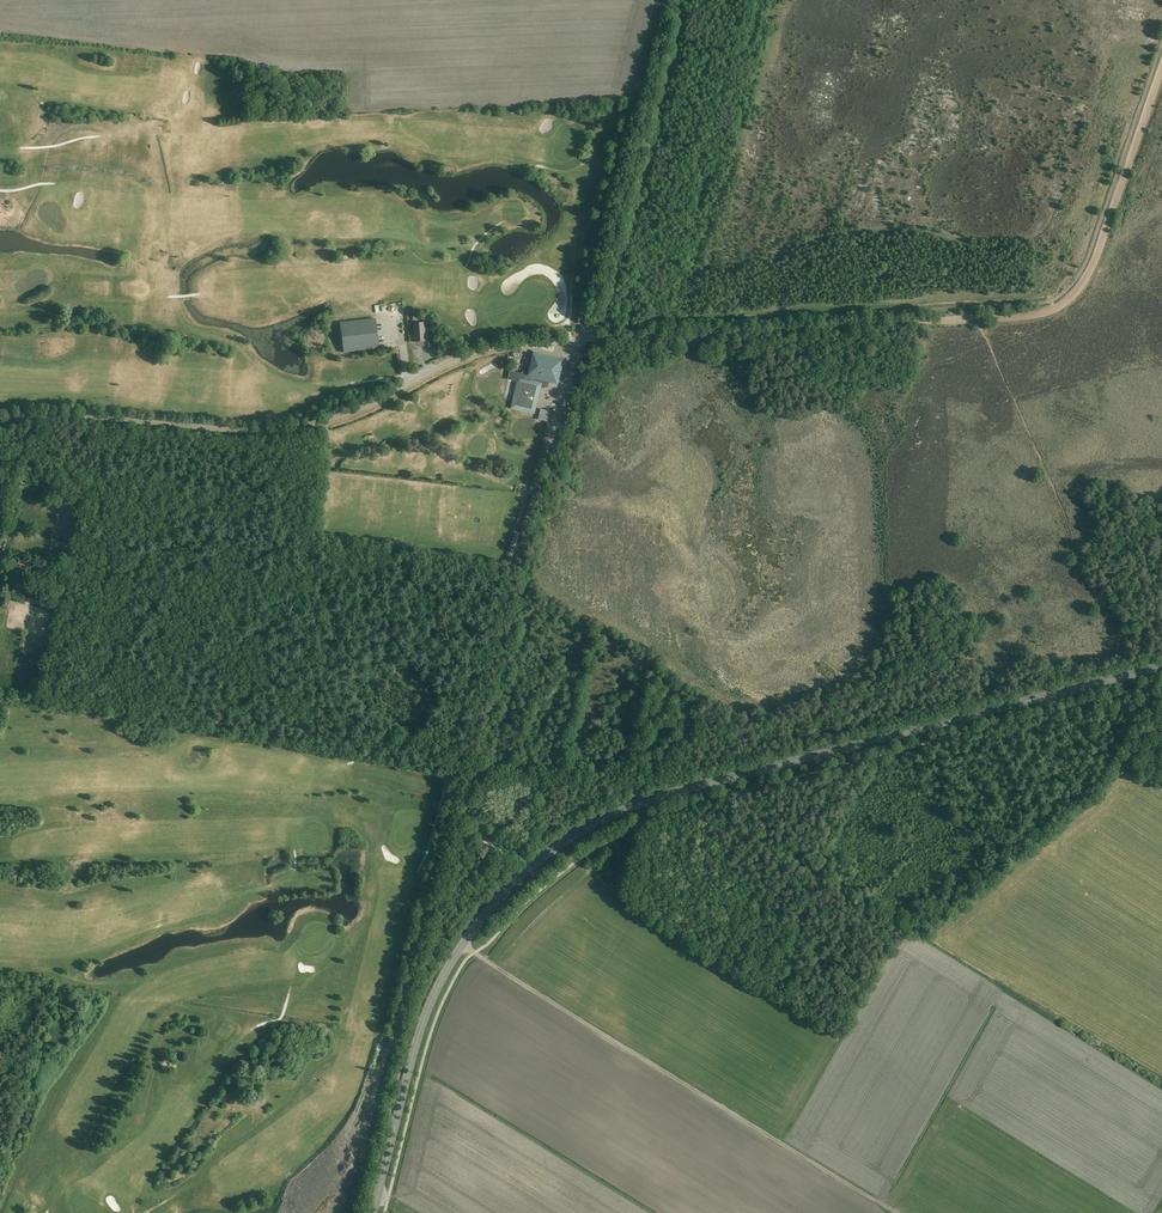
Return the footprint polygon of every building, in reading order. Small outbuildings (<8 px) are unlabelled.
[(390,345),(402,342),(401,339),(401,328),(400,302),(396,302),(393,303),(388,303),(388,310),(389,311),(389,317),(389,320),(400,320),(389,322),(390,323),(390,328),(389,329),(390,333),(393,333),(393,340),(389,340),(390,345)] [(343,353),(379,348),(376,318),(340,322),(343,353)] [(415,343),(425,342),(424,323),(413,324),(415,343)] [(508,379),(519,382),(512,408),(533,413),(539,387),(540,387),(541,388),(542,387),(545,387),(546,387),(547,387),(548,386),(550,380),(557,382),(562,361),(533,354),(530,367),(521,373),(510,370),(508,379)] [(541,409),(538,419),(547,421),(549,411),(541,409)] [(510,568),(520,533),(515,532),(506,567),(510,568)] [(17,562),(14,573),(23,575),(26,564),(17,562)] [(34,585),(21,582),(20,587),(33,590),(34,585)] [(797,751),(787,751),(787,759),(797,759),(797,751)]
